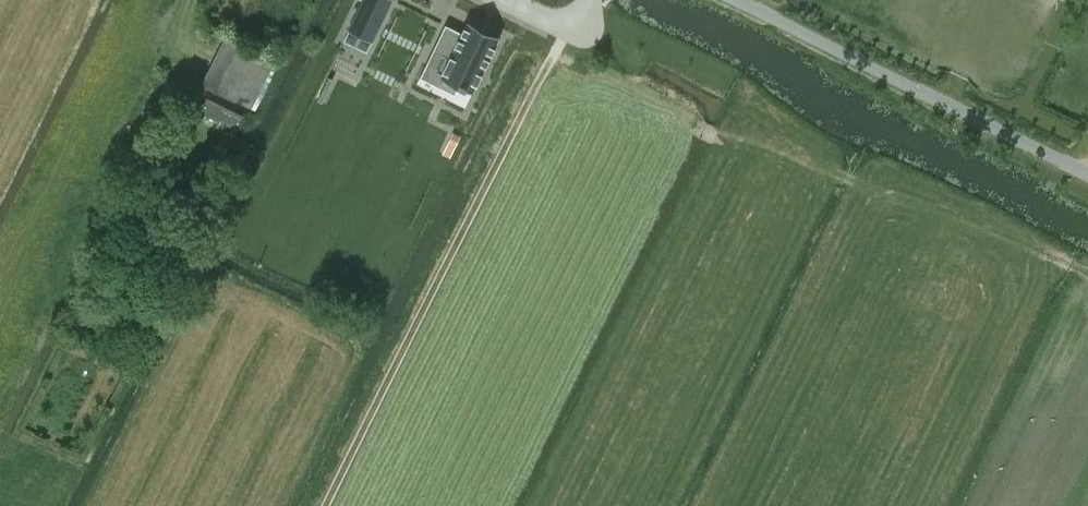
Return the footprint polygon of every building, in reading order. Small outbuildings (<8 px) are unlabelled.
[(348,30),(372,41),(392,0),(363,0),(348,30)] [(468,17),(443,70),(476,86),(502,33),(468,17)] [(250,106),(274,58),(227,36),(204,82),(250,106)] [(238,129),(245,116),(207,97),(200,111),(238,129)]
